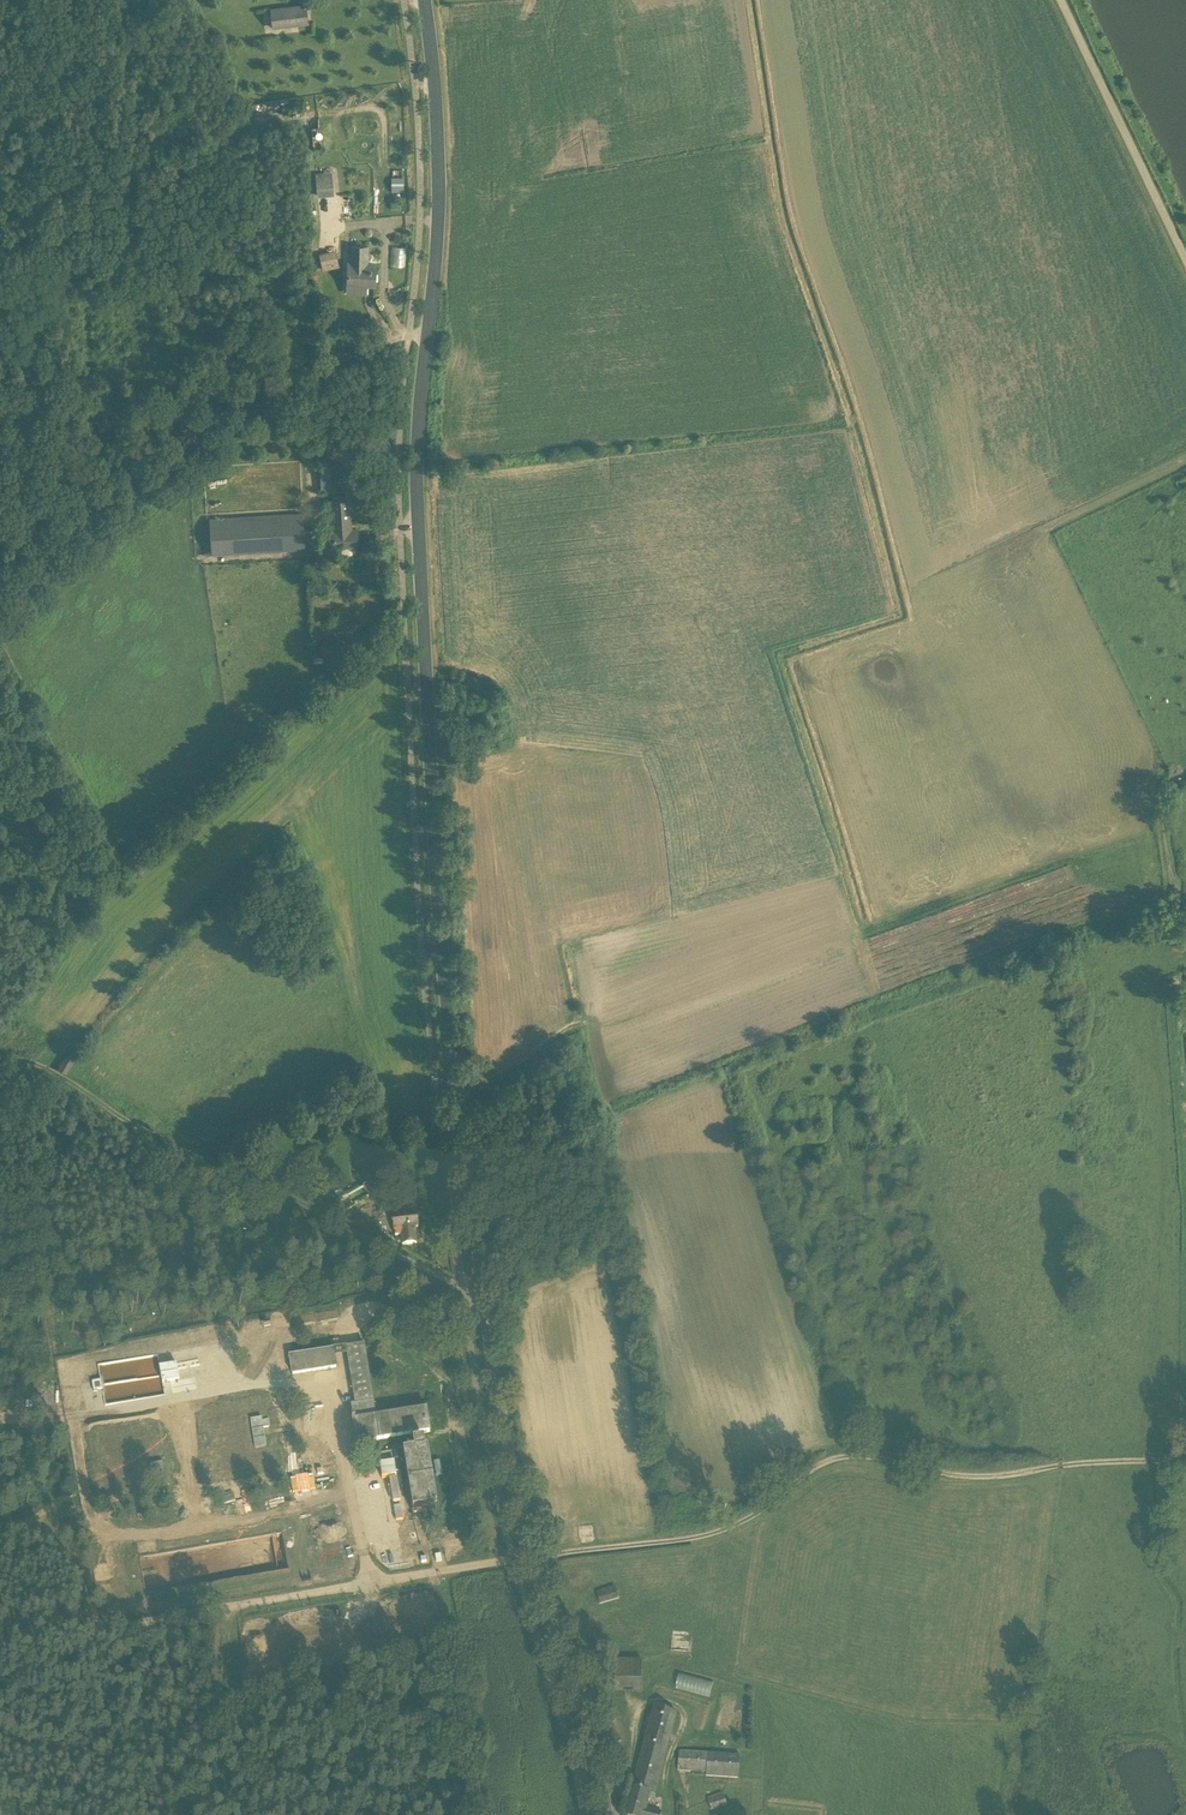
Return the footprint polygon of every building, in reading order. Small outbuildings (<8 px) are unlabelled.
[(275,27),(310,23),(307,4),(272,8),(275,27)] [(318,195),(322,194),(334,193),(332,171),(316,172),(316,176),(318,195)] [(404,177),(391,177),(391,188),(404,188),(404,177)] [(367,283),(373,283),(375,283),(376,268),(368,268),(368,263),(367,263),(368,246),(350,245),(350,261),(347,261),(346,292),(357,292),(366,292),(367,283)] [(390,264),(404,264),(404,246),(390,245),(390,264)] [(320,257),(321,262),(338,258),(336,253),(320,257)] [(322,443),(330,448),(333,442),(325,437),(322,443)] [(334,466),(321,466),(322,489),(335,489),(334,466)] [(358,545),(357,530),(357,527),(351,528),(351,522),(349,499),(333,500),(334,529),(333,530),(334,547),(358,545)] [(303,511),(210,518),(212,554),(306,549),(303,511)] [(63,1050),(58,1065),(70,1069),(75,1055),(63,1050)] [(418,1227),(416,1215),(392,1218),(395,1238),(402,1237),(403,1246),(416,1244),(414,1228),(418,1227)] [(375,1417),(364,1345),(345,1348),(355,1405),(351,1406),(353,1419),(351,1419),(351,1422),(352,1422),(356,1444),(411,1435),(414,1454),(403,1456),(413,1514),(437,1509),(427,1452),(425,1453),(422,1434),(431,1433),(427,1409),(375,1417)] [(291,1376),(337,1368),(334,1350),(288,1358),(291,1376)] [(176,1365),(160,1369),(163,1383),(179,1380),(176,1365)] [(101,1383),(92,1384),(94,1393),(103,1391),(101,1383)] [(260,1419),(250,1421),(255,1450),(265,1449),(262,1430),(268,1429),(267,1422),(261,1423),(260,1419)] [(166,1482),(163,1463),(150,1465),(154,1484),(166,1482)] [(254,1529),(106,1557),(114,1603),(263,1575),(278,1572),(278,1575),(351,1559),(340,1497),(315,1510),(268,1519),(269,1526),(254,1528),(254,1529)] [(596,1593),(600,1604),(618,1599),(615,1588),(596,1593)] [(642,1690),(642,1661),(615,1661),(615,1690),(642,1690)] [(680,1673),(676,1688),(710,1697),(714,1682),(680,1673)] [(661,1812),(647,1809),(651,1795),(654,1796),(676,1714),(654,1708),(632,1788),(631,1788),(624,1814),(661,1814),(661,1812)] [(619,1734),(604,1738),(607,1746),(621,1741),(619,1734)] [(740,1755),(679,1751),(677,1771),(706,1773),(706,1777),(738,1779),(740,1755)] [(723,1793),(707,1798),(711,1812),(727,1807),(723,1793)]
